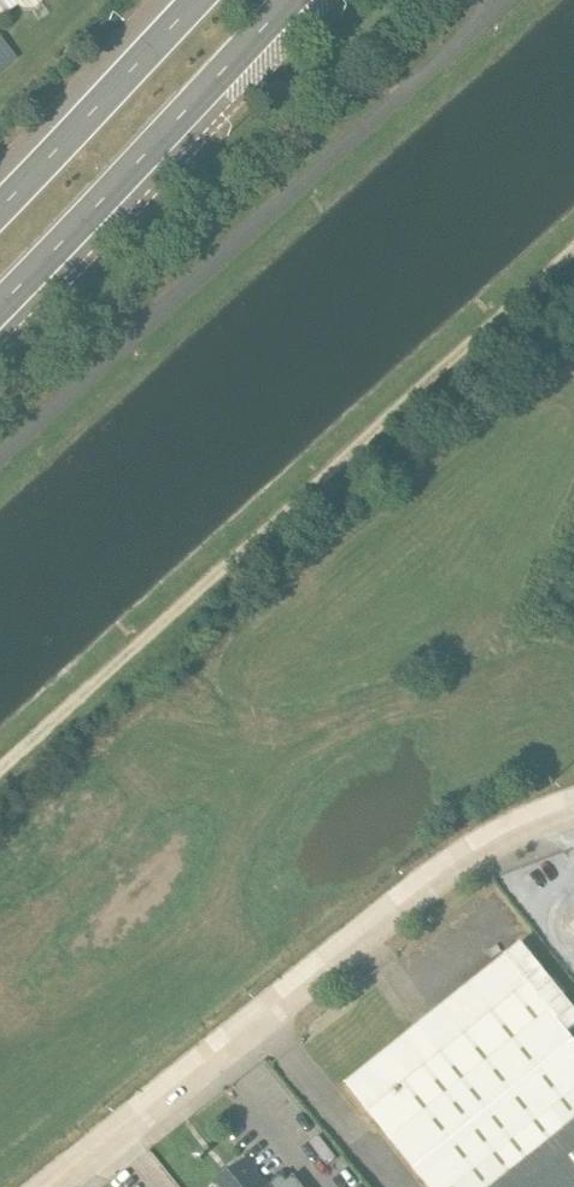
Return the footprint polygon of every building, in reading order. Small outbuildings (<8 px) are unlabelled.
[(16,7),(20,10),(25,12),(32,12),(38,8),(42,2),(42,0),(0,0),(0,20),(16,7)] [(15,58),(0,39),(0,71),(15,58)] [(370,1071),(349,1087),(427,1186),(573,1186),(573,1055),(566,1045),(573,1039),(573,996),(532,945),(370,1071)]
